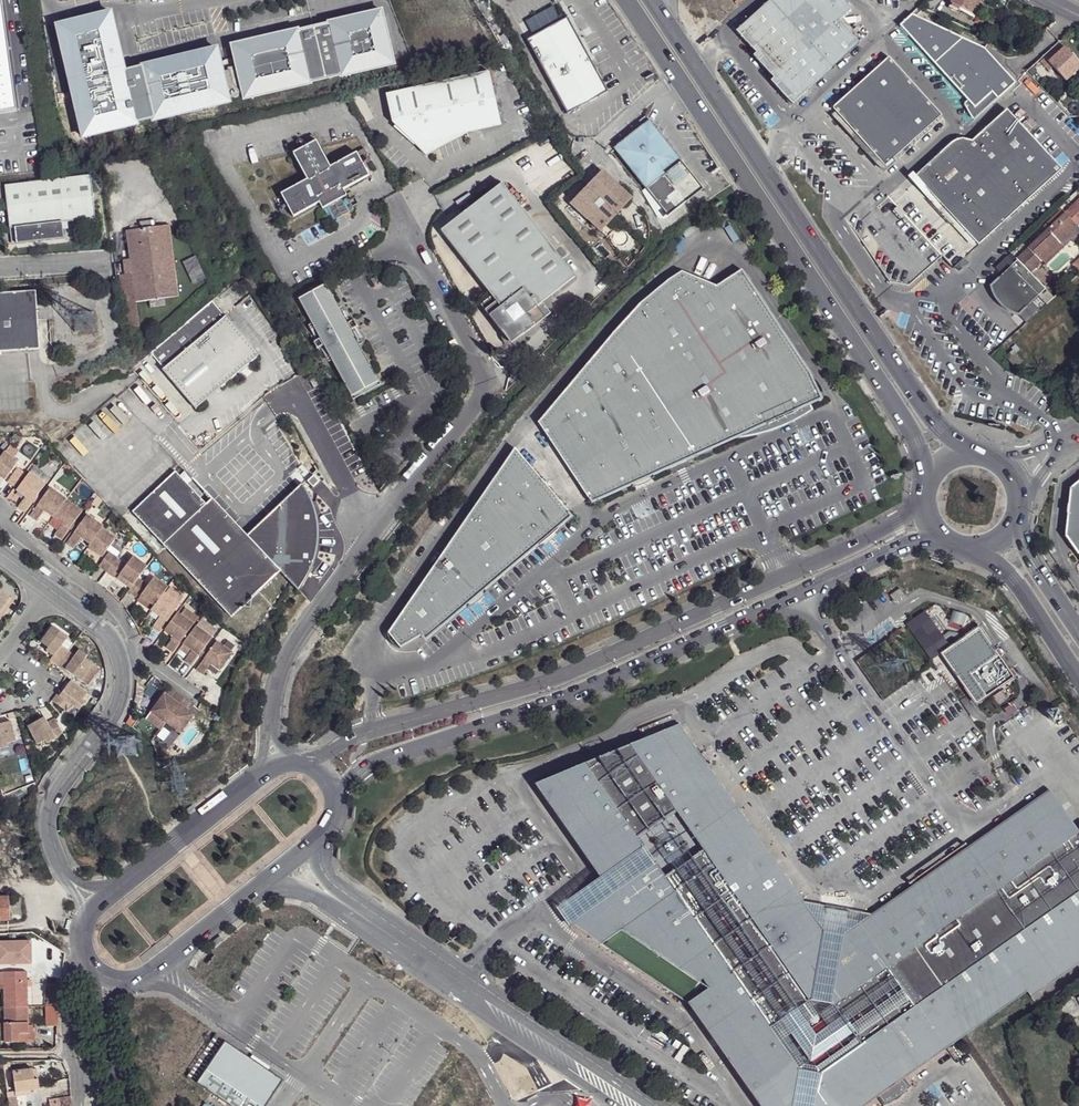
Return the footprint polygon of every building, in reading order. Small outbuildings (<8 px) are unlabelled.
[(16,112),(1,0),(0,0),(0,114),(16,112)] [(737,30),(757,53),(755,56),(774,78),(772,81),(793,104),(860,43),(840,21),(842,19),(852,9),(844,0),(770,0),(737,30)] [(924,2),(929,8),(939,0),(927,0),(924,2)] [(947,8),(958,12),(960,7),(971,13),(977,0),(951,0),(947,8)] [(911,12),(897,25),(917,46),(968,103),(974,108),(992,92),(998,98),(1015,82),(983,47),(911,12)] [(387,13),(229,49),(233,65),(241,99),(242,102),(315,86),(314,84),(346,77),(346,79),(399,67),(387,13)] [(570,14),(529,36),(568,109),(609,87),(570,14)] [(985,20),(977,16),(974,21),(982,25),(985,20)] [(840,21),(860,43),(862,40),(842,19),(840,21)] [(992,23),(986,20),(983,26),(990,29),(992,23)] [(1064,47),(1060,43),(1040,62),(1045,67),(1049,63),(1048,62),(1064,47)] [(1064,47),(1048,62),(1049,63),(1065,81),(1078,68),(1078,63),(1064,47)] [(941,116),(888,57),(875,70),(860,83),(832,108),(832,109),(832,110),(836,114),(873,155),(871,158),(884,173),(895,163),(893,161),(941,116)] [(241,99),(233,65),(230,62),(227,62),(224,63),(220,65),(218,67),(226,102),(241,99)] [(486,69),(382,92),(388,119),(412,142),(448,134),(498,123),(486,69)] [(974,108),(968,103),(965,106),(976,117),(998,98),(992,92),(974,108)] [(943,257),(954,268),(1061,170),(1027,133),(1033,127),(1026,121),(1021,126),(1006,110),(972,141),(963,139),(956,140),(951,143),(855,231),(890,283),(909,287),(943,257)] [(873,155),(836,114),(832,117),(860,149),(861,148),(871,158),(873,155)] [(658,218),(665,219),(703,188),(645,116),(640,120),(643,125),(614,148),(646,188),(642,192),(658,218)] [(309,180),(282,194),(295,217),(321,204),(325,210),(329,207),(344,199),(349,197),(345,191),(371,177),(361,157),(365,154),(367,157),(370,156),(367,149),(333,167),(315,134),(306,139),(309,146),(295,153),(309,180)] [(448,134),(412,142),(423,152),(448,134)] [(616,215),(631,199),(601,171),(587,187),(616,215)] [(88,175),(3,185),(9,227),(14,227),(16,242),(62,237),(60,221),(94,218),(88,175)] [(577,277),(503,182),(443,230),(495,297),(484,305),(503,332),(514,345),(525,336),(553,313),(545,303),(577,277)] [(602,231),(616,215),(587,187),(572,204),(602,231)] [(556,208),(561,204),(557,198),(551,203),(556,208)] [(1078,217),(1078,198),(1069,207),(1070,208),(1078,217)] [(336,221),(351,213),(344,199),(329,207),(336,221)] [(1065,213),(1073,222),(1078,217),(1070,208),(1065,213)] [(1045,230),(1064,212),(1061,210),(1043,227),(1045,230)] [(1030,273),(1042,261),(1068,237),(1071,240),(1078,233),(1078,228),(1073,222),(1065,213),(1064,212),(1016,258),(1018,260),(1030,273)] [(138,227),(124,229),(128,257),(123,258),(124,269),(124,273),(130,272),(134,299),(148,298),(149,305),(163,302),(163,296),(176,293),(167,223),(153,225),(152,218),(137,220),(138,227)] [(643,225),(640,218),(635,220),(639,227),(643,225)] [(1071,240),(1073,242),(1078,237),(1078,233),(1071,240)] [(1046,265),(1071,240),(1068,237),(1042,261),(1046,265)] [(1030,273),(1018,260),(990,286),(992,292),(994,298),(998,302),(1002,307),(1007,310),(1019,315),(1045,289),(1030,273)] [(538,422),(588,498),(819,394),(810,373),(742,270),(717,286),(682,271),(668,280),(639,304),(538,422)] [(374,383),(322,285),(299,297),(352,395),(374,383)] [(0,290),(0,349),(41,347),(37,288),(0,290)] [(261,356),(228,316),(163,370),(196,411),(261,356)] [(1013,349),(1022,359),(1026,355),(1016,344),(1012,348),(1013,349)] [(1013,349),(1006,357),(1017,367),(1023,360),(1022,359),(1013,349)] [(1017,367),(1021,371),(1027,362),(1024,360),(1023,360),(1017,367)] [(819,394),(588,498),(591,503),(731,440),(743,438),(758,435),(772,431),(786,426),(799,419),(813,411),(811,404),(822,399),(819,394)] [(115,397),(70,441),(80,451),(125,408),(115,397)] [(567,510),(513,447),(386,633),(401,649),(420,637),(567,510)] [(3,451),(0,455),(0,477),(4,479),(17,461),(3,451)] [(16,467),(6,481),(14,487),(24,473),(16,467)] [(15,489),(24,496),(16,506),(23,511),(45,484),(28,471),(15,489)] [(175,472),(132,512),(217,601),(256,564),(254,562),(257,558),(276,578),(283,572),(301,591),(307,582),(310,577),(314,567),(316,562),(319,550),(319,545),(319,533),(319,528),(316,516),(313,506),(310,500),(304,490),(300,485),(266,517),(256,526),(259,529),(247,541),(232,525),(235,522),(212,498),(206,504),(175,472)] [(1065,492),(1061,540),(1078,566),(1078,482),(1065,492)] [(49,487),(29,515),(36,520),(43,510),(52,516),(65,498),(49,487)] [(81,510),(65,498),(52,516),(61,523),(54,533),(61,538),(81,510)] [(568,512),(420,637),(425,642),(572,517),(568,512)] [(73,547),(80,537),(89,543),(101,527),(102,525),(86,513),(66,542),(73,547)] [(247,535),(235,522),(232,525),(247,541),(259,529),(256,526),(247,535)] [(89,543),(87,546),(101,555),(114,537),(101,527),(89,543)] [(108,551),(98,565),(105,570),(115,556),(108,551)] [(132,555),(118,573),(132,583),(137,576),(146,564),(132,555)] [(115,556),(105,570),(113,576),(123,562),(115,556)] [(276,578),(257,558),(254,562),(256,564),(257,562),(275,580),(276,578)] [(256,564),(217,601),(234,619),(275,580),(257,562),(256,564)] [(132,583),(118,573),(116,576),(130,586),(132,583)] [(167,585),(153,575),(140,593),(153,604),(163,590),(167,585)] [(130,586),(127,590),(135,596),(145,582),(137,576),(132,583),(130,586)] [(12,592),(0,582),(0,607),(1,608),(12,592)] [(167,585),(163,590),(179,602),(183,596),(167,584),(167,585)] [(900,589),(890,595),(894,602),(904,595),(900,589)] [(179,602),(163,590),(153,604),(150,608),(159,614),(152,625),(159,630),(179,602)] [(176,610),(193,622),(197,616),(181,604),(176,610)] [(193,622),(176,610),(164,628),(173,634),(165,645),(172,650),(193,622)] [(194,624),(210,636),(215,628),(199,617),(194,624)] [(980,622),(963,633),(965,637),(979,627),(992,646),(996,644),(980,622)] [(52,654),(50,658),(57,662),(68,647),(60,642),(64,636),(56,631),(58,629),(50,623),(38,640),(45,645),(43,649),(52,654)] [(210,636),(194,624),(182,642),(191,648),(183,659),(190,664),(210,636)] [(941,653),(954,673),(958,677),(976,704),(990,694),(1000,687),(1014,678),(996,651),(992,646),(979,627),(965,637),(955,644),(941,653)] [(232,651),(216,639),(203,657),(195,668),(202,672),(210,662),(219,669),(232,651)] [(935,653),(951,675),(954,673),(941,653),(955,644),(953,641),(935,653)] [(68,647),(57,662),(64,667),(66,663),(74,669),(73,671),(81,676),(91,661),(83,655),(85,652),(77,647),(74,652),(68,647)] [(1002,691),(1020,679),(999,649),(996,651),(1014,678),(1000,687),(1002,690),(1002,691)] [(66,663),(64,667),(73,671),(74,669),(66,663)] [(958,677),(954,680),(975,710),(993,698),(992,698),(990,694),(976,704),(958,677)] [(80,696),(84,690),(67,678),(61,686),(65,688),(60,696),(56,693),(54,691),(49,697),(64,707),(68,701),(76,706),(82,698),(80,696)] [(61,686),(56,693),(60,696),(65,688),(61,686)] [(993,698),(999,707),(1008,700),(1002,691),(1002,690),(992,698),(993,698)] [(164,722),(182,696),(175,692),(171,698),(163,692),(149,711),(164,722)] [(182,696),(164,722),(179,732),(193,713),(185,707),(189,702),(182,696)] [(45,743),(63,734),(54,718),(46,721),(45,720),(38,723),(37,720),(28,725),(37,744),(44,740),(45,743)] [(7,748),(7,744),(15,742),(9,722),(0,724),(0,751),(7,748)] [(871,916),(806,904),(679,722),(532,781),(596,873),(554,906),(559,912),(564,920),(569,928),(571,927),(602,947),(689,1005),(761,1105),(868,1105),(880,1098),(903,1081),(1028,994),(1032,999),(1078,966),(1078,815),(1065,796),(1058,801),(1050,791),(871,916)] [(10,896),(0,897),(0,920),(11,919),(10,896)] [(6,1007),(29,1006),(29,987),(28,980),(28,972),(5,973),(5,989),(6,1007)] [(45,1006),(59,1005),(61,984),(47,983),(44,1006),(45,1006)] [(59,1005),(45,1006),(46,1026),(57,1025),(59,1005)] [(30,1042),(29,1006),(6,1007),(6,1023),(6,1039),(7,1042),(30,1042)] [(221,1042),(194,1083),(229,1105),(265,1105),(281,1082),(221,1042)] [(14,1072),(17,1094),(31,1092),(40,1090),(38,1079),(35,1079),(33,1070),(14,1072)] [(903,1081),(880,1098),(882,1101),(884,1104),(898,1098),(908,1087),(905,1084),(903,1081)] [(591,1098),(574,1094),(573,1101),(571,1105),(590,1105),(591,1098)] [(8,1098),(9,1105),(18,1105),(17,1096),(8,1098)] [(48,1100),(49,1105),(69,1105),(67,1097),(48,1100)]
